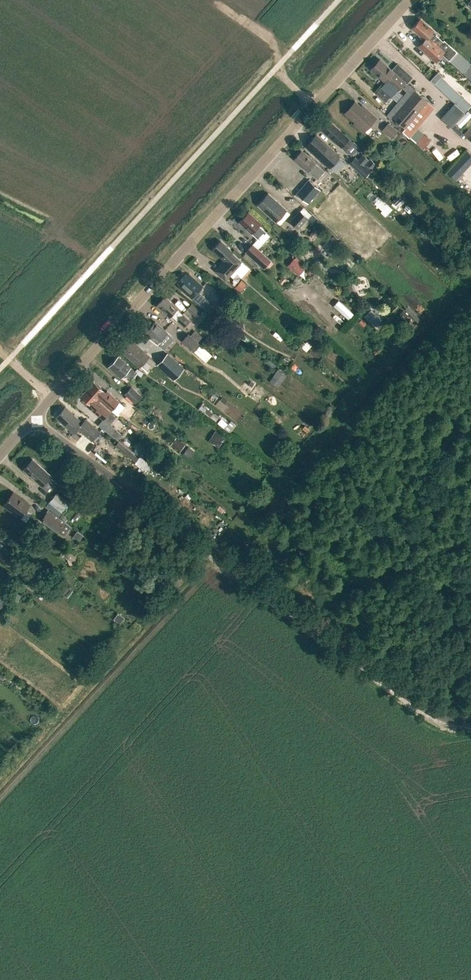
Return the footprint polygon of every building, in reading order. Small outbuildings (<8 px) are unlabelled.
[(443,41),(436,34),(437,33),(434,31),(434,30),(420,18),(412,28),(420,35),(419,36),(422,39),(423,38),(425,40),(419,46),(436,61),(443,52),(438,48),(443,41)] [(392,70),(380,59),(378,61),(377,61),(373,65),(373,67),(371,69),(386,82),(387,80),(398,90),(405,82),(406,83),(412,77),(398,64),(392,70)] [(434,84),(442,75),(438,72),(430,80),(434,84)] [(409,138),(435,107),(428,101),(415,91),(393,117),(406,128),(403,131),(409,138)] [(364,109),(355,101),(345,113),(355,122),(354,123),(364,132),(377,118),(365,107),(364,109)] [(465,112),(454,102),(448,110),(458,119),(465,112)] [(329,121),(322,129),(346,150),(353,142),(329,121)] [(391,138),(398,130),(389,122),(382,129),(391,138)] [(339,155),(316,135),(306,146),(318,157),(329,167),(339,155)] [(307,156),(301,151),(295,158),(303,165),(303,166),(308,171),(317,179),(324,171),(315,163),(316,163),(308,156),(307,156)] [(365,176),(370,170),(355,157),(350,163),(365,176)] [(370,158),(365,163),(372,169),(376,164),(370,158)] [(308,203),(321,189),(309,179),(296,193),(308,203)] [(276,222),(287,210),(269,193),(258,205),(276,222)] [(396,205),(402,198),(399,195),(392,201),(396,205)] [(381,197),(375,203),(382,210),(381,211),(385,216),(392,208),(381,197)] [(299,229),(309,217),(300,209),(290,221),(299,229)] [(261,223),(249,212),(240,222),(252,233),(258,239),(260,236),(263,233),(264,234),(267,232),(259,225),(261,223)] [(315,229),(310,235),(314,238),(319,232),(315,229)] [(331,252),(339,243),(331,236),(323,245),(331,252)] [(233,252),(227,247),(221,241),(213,249),(225,260),(216,270),(226,280),(242,261),(232,252),(233,252)] [(264,268),(271,260),(253,244),(246,252),(264,268)] [(299,275),(306,267),(295,257),(288,265),(299,275)] [(187,276),(185,274),(179,282),(181,283),(179,286),(203,308),(209,302),(198,291),(202,286),(189,274),(187,276)] [(240,292),(246,285),(241,281),(234,287),(240,292)] [(189,320),(182,314),(177,309),(178,308),(165,297),(157,306),(170,317),(172,316),(177,320),(176,320),(184,327),(189,320)] [(339,300),(334,306),(349,319),(354,313),(339,300)] [(197,318),(202,312),(192,303),(187,308),(197,318)] [(371,310),(365,316),(375,325),(380,319),(371,310)] [(153,324),(146,319),(139,327),(150,337),(149,338),(158,345),(163,338),(162,337),(167,332),(155,322),(153,324)] [(194,351),(200,344),(189,334),(182,341),(194,351)] [(142,366),(151,356),(130,338),(121,349),(136,363),(137,362),(142,366)] [(200,344),(194,351),(200,356),(206,349),(200,344)] [(158,365),(170,375),(179,364),(167,354),(158,365)] [(131,379),(137,373),(131,367),(119,356),(109,367),(122,378),(125,374),(131,379)] [(286,375),(278,369),(273,376),(282,382),(286,375)] [(88,389),(100,400),(111,410),(119,401),(107,391),(106,392),(94,382),(88,389)] [(136,404),(143,396),(132,386),(125,394),(136,404)] [(110,411),(99,401),(100,400),(88,389),(81,396),(93,407),(92,408),(104,419),(110,411)] [(78,428),(92,440),(100,431),(86,419),(83,422),(66,407),(56,417),(74,433),(78,428)] [(230,433),(236,425),(231,420),(228,424),(221,418),(218,423),(230,433)] [(110,423),(105,429),(117,439),(122,434),(110,423)] [(115,445),(136,461),(135,462),(147,472),(151,467),(139,457),(119,440),(115,445)] [(37,465),(32,460),(24,469),(47,491),(51,486),(46,481),(51,476),(38,464),(37,465)] [(21,518),(30,505),(13,492),(4,505),(21,518)] [(62,512),(69,504),(57,493),(46,506),(53,511),(56,507),(62,512)] [(59,532),(65,523),(48,511),(41,520),(59,532)]
